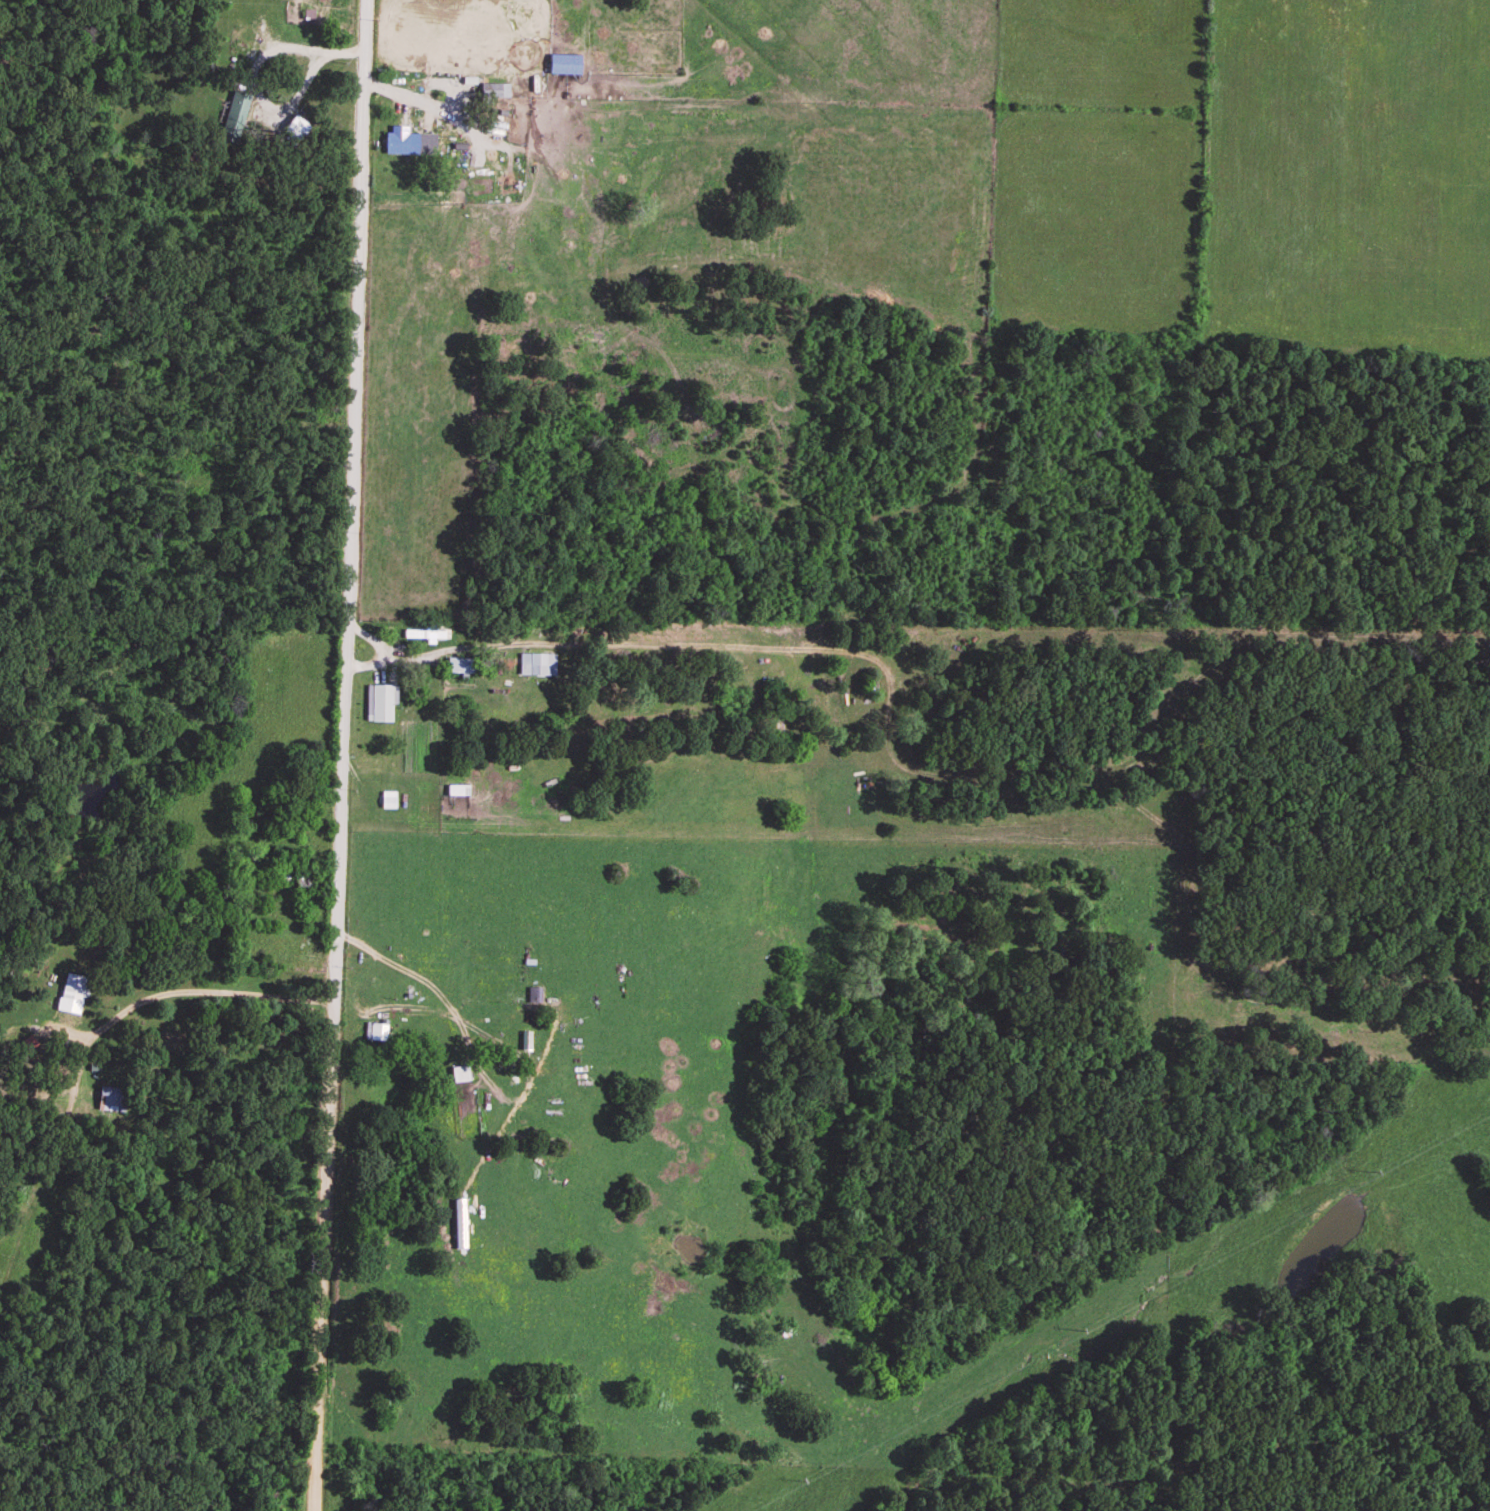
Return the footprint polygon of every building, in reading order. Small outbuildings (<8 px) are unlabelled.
[(587,65),(588,45),(557,43),(556,64),(587,65)] [(242,143),(244,94),(225,93),(222,142),(242,143)] [(407,134),(407,127),(386,126),(385,155),(434,156),(435,135),(407,134)] [(554,654),(519,654),(519,677),(554,677),(554,654)] [(474,674),(474,659),(447,659),(447,674),(474,674)] [(371,686),(371,723),(394,723),(394,686),(371,686)] [(61,1001),(81,1005),(86,978),(65,975),(61,1001)] [(539,989),(527,989),(527,1004),(539,1004),(539,989)] [(73,1022),(77,1009),(65,1005),(62,1018),(73,1022)] [(384,1044),(386,1026),(367,1023),(364,1041),(384,1044)] [(451,1083),(468,1083),(467,1067),(450,1068),(451,1083)] [(122,1112),(122,1090),(98,1090),(98,1112),(122,1112)]
